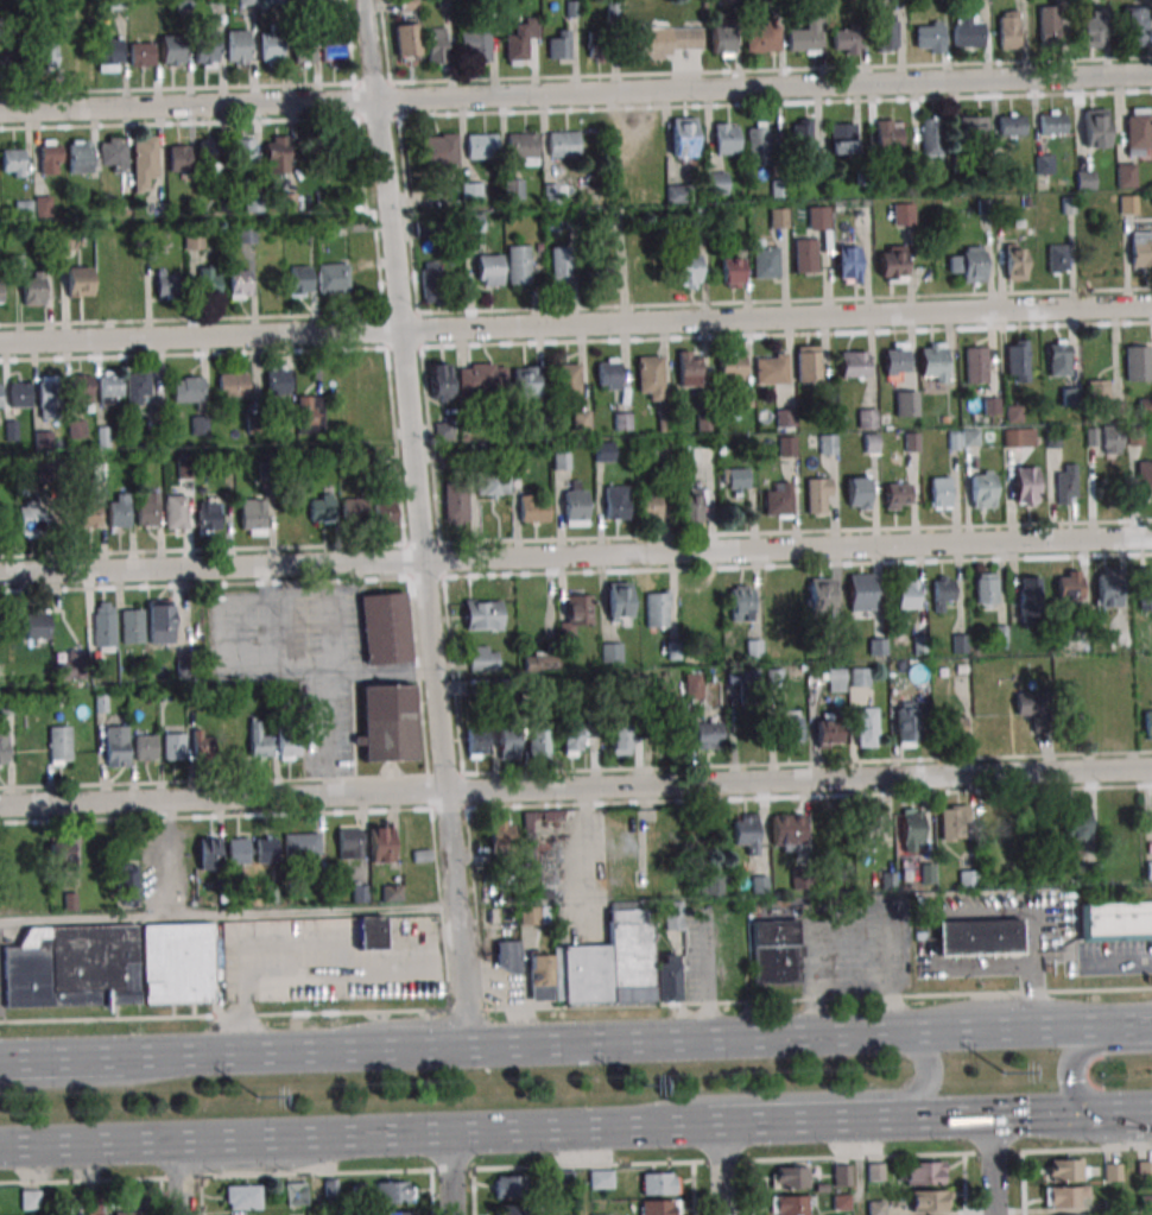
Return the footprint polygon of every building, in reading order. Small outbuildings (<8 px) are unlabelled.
[(399,11),(417,11),(417,0),(399,0),(399,11)] [(1059,5),(1039,5),(1039,43),(1059,43),(1059,5)] [(1122,46),(1145,46),(1145,5),(1122,5),(1122,46)] [(1019,10),(998,10),(998,49),(1019,49),(1019,10)] [(1080,48),(1103,48),(1103,12),(1080,12),(1080,48)] [(983,50),(983,13),(953,13),(953,50),(983,50)] [(819,14),(803,14),(803,27),(789,27),(789,52),(819,52),(819,14)] [(874,52),(895,52),(895,14),(874,14),(874,52)] [(537,39),(537,18),(516,18),(516,32),(505,32),(505,64),(526,64),(526,39),(537,39)] [(393,25),(398,61),(421,58),(416,22),(393,25)] [(915,22),(915,53),(943,53),(943,22),(915,22)] [(711,24),(711,57),(732,57),(732,24),(711,24)] [(746,52),(779,52),(779,25),(746,25),(746,52)] [(428,28),(428,69),(446,69),(446,28),(428,28)] [(702,49),(702,28),(635,28),(635,58),(671,58),(671,49),(702,49)] [(833,28),(833,51),(859,51),(859,28),(833,28)] [(228,64),(248,64),(248,30),(228,30),(228,64)] [(548,59),(569,59),(570,30),(549,30),(548,59)] [(217,31),(195,31),(195,68),(217,68),(217,31)] [(490,64),(490,31),(461,31),(461,64),(490,64)] [(260,67),(281,67),(281,33),(260,33),(260,67)] [(588,61),(610,61),(610,33),(588,33),(588,61)] [(184,67),(184,35),(160,35),(160,67),(184,67)] [(34,68),(56,68),(57,38),(34,38),(34,68)] [(97,71),(120,71),(120,39),(97,39),(97,71)] [(313,64),(313,39),(294,39),(294,64),(313,64)] [(154,67),(154,42),(129,42),(129,67),(154,67)] [(322,43),(322,62),(343,62),(343,43),(322,43)] [(1125,107),(1125,156),(1148,156),(1148,107),(1125,107)] [(1108,109),(1083,109),(1083,147),(1108,147),(1108,109)] [(1040,134),(1066,134),(1066,110),(1040,110),(1040,134)] [(987,114),(959,114),(959,138),(987,138),(987,114)] [(1024,114),(998,114),(998,135),(1024,135),(1024,114)] [(672,157),(696,157),(695,118),(672,118),(672,157)] [(942,157),(942,118),(921,118),(921,157),(942,157)] [(811,119),(792,119),(792,149),(811,149),(811,119)] [(901,120),(876,120),(876,150),(901,150),(901,120)] [(748,123),(748,166),(770,166),(770,123),(748,123)] [(831,155),(856,155),(855,123),(830,124),(831,155)] [(738,124),(714,124),(714,154),(738,154),(738,124)] [(549,157),(578,157),(578,131),(549,131),(549,157)] [(537,133),(508,133),(508,163),(537,163),(537,133)] [(421,134),(421,164),(456,164),(456,134),(421,134)] [(497,159),(497,134),(467,134),(467,159),(497,159)] [(156,179),(156,136),(133,136),(133,192),(144,192),(144,179),(156,179)] [(287,136),(265,136),(265,173),(287,173),(287,136)] [(125,138),(99,138),(99,172),(125,172),(125,138)] [(234,167),(254,167),(254,138),(234,138),(234,167)] [(61,175),(61,139),(38,139),(38,175),(61,175)] [(68,139),(68,173),(91,173),(91,139),(68,139)] [(222,139),(199,139),(199,165),(210,165),(210,178),(222,178),(222,139)] [(190,172),(190,145),(169,145),(169,172),(190,172)] [(1,178),(24,178),(24,148),(1,148),(1,178)] [(1053,173),(1053,155),(1036,155),(1036,173),(1053,173)] [(1116,188),(1135,188),(1135,163),(1116,163),(1116,188)] [(1075,190),(1094,190),(1094,170),(1075,170),(1075,190)] [(726,195),(726,172),(708,172),(708,195),(726,195)] [(523,199),(523,179),(504,179),(504,199),(523,199)] [(461,183),(462,202),(480,201),(480,183),(461,183)] [(543,184),(544,204),(566,203),(565,184),(543,184)] [(692,187),(667,187),(667,197),(692,197),(692,187)] [(35,196),(35,216),(51,216),(51,196),(35,196)] [(1119,213),(1136,213),(1136,196),(1119,196),(1119,213)] [(15,201),(15,217),(32,217),(32,201),(15,201)] [(893,225),(914,225),(914,203),(893,203),(893,225)] [(808,207),(808,229),(828,229),(828,207),(808,207)] [(787,228),(787,208),(770,208),(770,228),(787,228)] [(481,230),(480,214),(463,216),(465,232),(481,230)] [(252,227),(239,227),(239,242),(252,242),(252,227)] [(1151,267),(1151,231),(1129,231),(1129,267),(1151,267)] [(201,248),(201,232),(188,232),(188,248),(201,248)] [(816,238),(794,238),(794,273),(816,273),(816,238)] [(754,278),(778,278),(778,243),(754,243),(754,278)] [(1005,280),(1024,280),(1024,244),(1005,244),(1005,280)] [(1068,244),(1047,244),(1047,273),(1068,273),(1068,244)] [(508,284),(529,284),(529,245),(508,245),(508,284)] [(879,282),(905,282),(905,246),(879,246),(879,282)] [(551,247),(551,289),(570,289),(570,247),(551,247)] [(838,247),(838,281),(859,281),(859,247),(838,247)] [(962,283),(983,283),(983,247),(961,247),(961,256),(949,256),(949,271),(962,271),(962,283)] [(477,285),(500,285),(500,255),(477,255),(477,285)] [(700,288),(700,255),(676,255),(676,288),(700,288)] [(634,256),(634,293),(657,293),(657,256),(634,256)] [(742,256),(721,256),(721,287),(742,287),(742,256)] [(439,301),(438,262),(421,262),(422,301),(439,301)] [(347,293),(347,264),(318,264),(318,293),(347,293)] [(310,266),(289,266),(289,294),(310,294),(310,266)] [(592,295),(612,295),(612,266),(592,266),(592,295)] [(67,297),(93,297),(93,267),(67,267),(67,297)] [(220,297),(220,267),(198,267),(198,297),(220,297)] [(177,297),(177,270),(156,270),(156,297),(177,297)] [(249,270),(229,270),(229,299),(249,299),(249,270)] [(44,271),(22,271),(22,305),(44,305),(44,271)] [(1006,340),(1006,382),(1028,382),(1028,340),(1006,340)] [(1070,376),(1070,342),(1047,342),(1047,376),(1070,376)] [(908,343),(885,343),(885,375),(908,375),(908,343)] [(945,381),(945,343),(920,343),(920,381),(945,381)] [(818,346),(796,346),(796,382),(818,382),(818,346)] [(1150,346),(1125,346),(1125,380),(1150,380),(1150,346)] [(987,382),(987,347),(966,347),(966,382),(987,382)] [(679,386),(700,386),(700,351),(679,351),(679,386)] [(840,352),(840,377),(873,377),(873,352),(840,352)] [(787,384),(787,354),(755,354),(755,384),(787,384)] [(662,400),(662,356),(638,356),(638,400),(662,400)] [(744,356),(719,356),(719,382),(744,382),(744,356)] [(620,359),(597,359),(597,389),(620,389),(620,359)] [(431,399),(450,399),(450,363),(431,363),(431,399)] [(505,364),(458,364),(458,391),(505,391),(505,364)] [(579,396),(579,364),(558,364),(558,396),(579,396)] [(267,394),(289,394),(289,366),(267,366),(267,394)] [(513,397),(538,397),(538,367),(513,367),(513,397)] [(120,404),(120,372),(99,372),(99,404),(120,404)] [(127,404),(148,404),(148,372),(127,372),(127,404)] [(218,373),(218,397),(248,397),(248,373),(218,373)] [(91,375),(71,375),(71,405),(91,405),(91,375)] [(58,419),(58,376),(37,376),(38,419),(58,419)] [(172,402),(202,402),(202,377),(172,377),(172,402)] [(1108,380),(1087,380),(1087,404),(1108,404),(1108,380)] [(9,408),(31,408),(31,381),(9,381),(9,408)] [(917,416),(917,390),(895,390),(895,416),(917,416)] [(297,434),(322,434),(322,396),(297,396),(297,434)] [(1140,399),(1140,415),(1151,415),(1151,398),(1140,399)] [(857,427),(876,427),(876,409),(857,409),(857,427)] [(794,425),(794,410),(777,410),(777,425),(794,425)] [(589,429),(589,411),(573,411),(573,429),(589,429)] [(192,435),(207,435),(207,417),(192,417),(192,435)] [(67,423),(70,439),(86,436),(83,420),(67,423)] [(1121,454),(1121,424),(1100,424),(1100,454),(1121,454)] [(1003,447),(1023,447),(1023,429),(1003,429),(1003,447)] [(51,431),(34,431),(34,448),(51,448),(51,431)] [(837,454),(837,435),(820,435),(820,454),(837,454)] [(796,436),(779,436),(779,457),(796,457),(796,436)] [(611,443),(595,443),(595,461),(611,461),(611,443)] [(712,466),(712,447),(692,448),(693,466),(712,466)] [(1151,494),(1151,461),(1137,461),(1137,494),(1151,494)] [(178,477),(189,477),(189,464),(178,464),(178,477)] [(1076,464),(1056,464),(1056,504),(1076,504),(1076,464)] [(1038,467),(1015,467),(1015,504),(1038,504),(1038,467)] [(727,493),(748,493),(748,468),(726,469),(727,493)] [(994,508),(994,471),(970,471),(970,508),(994,508)] [(509,499),(509,472),(477,472),(477,499),(509,499)] [(869,509),(869,476),(848,476),(848,509),(869,509)] [(950,508),(950,477),(930,477),(930,508),(950,508)] [(830,478),(806,478),(806,513),(830,513),(830,478)] [(565,526),(587,526),(587,482),(565,482),(565,526)] [(764,517),(790,517),(790,482),(764,482),(764,517)] [(909,483),(885,483),(885,509),(909,509),(909,483)] [(444,524),(467,524),(467,484),(444,484),(444,524)] [(628,520),(628,485),(605,485),(605,520),(628,520)] [(639,522),(660,522),(660,487),(639,487),(639,522)] [(679,523),(702,523),(702,488),(679,488),(679,523)] [(108,527),(129,527),(129,494),(108,494),(108,527)] [(158,526),(158,494),(137,494),(137,526),(158,526)] [(187,530),(187,495),(165,495),(165,530),(187,530)] [(334,495),(309,495),(309,521),(334,521),(334,495)] [(378,495),(378,520),(396,520),(396,495),(378,495)] [(520,523),(549,523),(549,495),(520,495),(520,523)] [(371,498),(343,498),(343,519),(371,519),(371,498)] [(241,536),(264,536),(264,499),(241,499),(241,536)] [(80,502),(80,527),(100,527),(100,502),(80,502)] [(17,532),(42,532),(42,503),(17,503),(17,532)] [(198,534),(218,534),(218,505),(198,505),(198,534)] [(1151,609),(1151,567),(1137,567),(1137,609),(1151,609)] [(1057,571),(1057,603),(1080,603),(1080,571),(1057,571)] [(1119,571),(1096,571),(1096,601),(1119,601),(1119,571)] [(975,608),(996,608),(996,572),(975,572),(975,608)] [(874,574),(849,574),(849,611),(874,611),(874,574)] [(953,576),(933,576),(933,612),(942,612),(942,600),(953,600),(953,576)] [(1018,617),(1037,617),(1037,576),(1018,576),(1018,617)] [(809,611),(832,611),(832,577),(809,577),(809,611)] [(917,609),(917,580),(896,580),(896,609),(917,609)] [(630,582),(607,582),(607,620),(630,620),(630,582)] [(752,586),(730,586),(730,609),(752,609),(752,586)] [(646,628),(669,628),(669,590),(646,590),(646,628)] [(359,594),(363,665),(409,662),(405,592),(359,594)] [(591,594),(568,594),(568,618),(559,618),(559,639),(577,639),(577,626),(591,626),(591,594)] [(149,643),(172,643),(172,600),(149,600),(149,643)] [(500,600),(465,600),(465,629),(500,629),(500,600)] [(115,651),(115,602),(93,602),(93,651),(115,651)] [(49,609),(24,609),(24,640),(49,640),(49,609)] [(144,609),(121,609),(121,644),(144,644),(144,609)] [(600,662),(621,662),(621,643),(600,643),(600,662)] [(498,647),(469,647),(469,671),(498,671),(498,647)] [(556,672),(556,651),(524,651),(524,672),(556,672)] [(55,680),(84,679),(83,652),(66,652),(66,659),(54,660),(55,680)] [(845,691),(845,668),(827,668),(827,691),(845,691)] [(869,669),(851,669),(851,686),(869,686),(869,669)] [(684,699),(701,699),(701,673),(684,673),(684,699)] [(415,761),(413,684),(361,685),(362,735),(353,735),(354,746),(363,746),(363,762),(415,761)] [(1029,732),(1045,732),(1046,693),(1015,693),(1015,717),(1029,717),(1029,732)] [(895,701),(895,746),(916,746),(916,701),(895,701)] [(856,746),(876,746),(876,707),(856,707),(856,746)] [(778,743),(800,743),(800,710),(778,710),(778,743)] [(761,742),(761,712),(735,713),(736,742),(761,742)] [(942,737),(964,737),(964,712),(942,712),(942,737)] [(840,747),(840,716),(815,716),(815,747),(840,747)] [(250,757),(271,757),(271,733),(261,733),(261,720),(250,720),(250,757)] [(721,722),(694,722),(694,749),(721,749),(721,722)] [(610,723),(610,755),(628,755),(628,723),(610,723)] [(581,755),(581,725),(564,725),(564,755),(581,755)] [(49,765),(71,765),(71,726),(49,726),(49,765)] [(104,767),(128,767),(128,726),(104,726),(104,767)] [(498,727),(498,758),(518,758),(518,727),(498,727)] [(467,728),(467,757),(486,757),(486,728),(467,728)] [(279,754),(302,754),(302,729),(279,729),(279,754)] [(527,730),(527,758),(549,758),(549,730),(527,730)] [(163,760),(185,760),(185,733),(163,733),(163,760)] [(156,734),(135,734),(135,761),(156,761),(156,734)] [(214,736),(192,736),(192,758),(214,758),(214,736)] [(1088,800),(1063,800),(1063,839),(1088,839),(1088,800)] [(940,840),(965,840),(965,806),(940,806),(940,840)] [(901,810),(901,851),(921,851),(921,810),(901,810)] [(865,812),(865,837),(885,837),(885,812),(865,812)] [(758,854),(758,814),(733,814),(733,843),(746,843),(746,854),(758,854)] [(803,815),(772,815),(772,851),(803,851),(803,815)] [(490,848),(512,848),(512,819),(490,819),(490,848)] [(369,862),(391,862),(391,825),(369,825),(369,862)] [(361,859),(360,828),(338,828),(338,859),(361,859)] [(319,855),(319,834),(285,834),(285,855),(319,855)] [(219,869),(219,837),(198,837),(198,869),(219,869)] [(251,862),(250,837),(230,839),(231,863),(251,862)] [(277,838),(257,838),(257,858),(277,858),(277,838)] [(72,842),(49,842),(49,874),(72,874),(72,842)] [(137,904),(137,864),(117,864),(117,904),(137,904)] [(726,894),(726,869),(704,869),(704,894),(726,894)] [(677,1002),(676,958),(651,958),(650,901),(609,902),(610,945),(553,946),(553,955),(529,955),(530,1004),(677,1002)] [(1151,940),(1151,902),(1082,903),(1083,941),(1151,940)] [(547,924),(547,906),(520,906),(520,924),(547,924)] [(777,909),(750,909),(751,984),(799,984),(798,920),(777,920),(777,909)] [(357,950),(384,950),(384,917),(357,917),(357,950)] [(1020,956),(1020,919),(937,919),(937,956),(1020,956)] [(210,924),(21,927),(21,946),(2,946),(3,1007),(211,1003),(210,924)] [(518,942),(496,942),(496,973),(518,973),(518,942)] [(1046,1181),(1085,1181),(1085,1159),(1046,1159),(1046,1181)] [(904,1161),(904,1184),(943,1184),(943,1161),(904,1161)] [(1103,1181),(1122,1181),(1122,1163),(1103,1163),(1103,1181)] [(833,1187),(850,1187),(850,1164),(833,1164),(833,1187)] [(808,1188),(808,1167),(773,1167),(773,1188),(808,1188)] [(612,1170),(590,1170),(590,1189),(612,1189),(612,1170)] [(678,1194),(678,1173),(641,1173),(641,1194),(678,1194)] [(493,1198),(524,1198),(524,1176),(493,1176),(493,1198)] [(306,1182),(286,1182),(286,1204),(306,1204),(306,1182)] [(413,1182),(376,1182),(376,1203),(413,1203),(413,1182)] [(260,1210),(259,1185),(225,1186),(225,1210),(260,1210)] [(1088,1207),(1089,1186),(1045,1186),(1045,1207),(1088,1207)] [(40,1210),(40,1190),(20,1190),(20,1210),(40,1210)] [(948,1214),(948,1191),(910,1191),(910,1214),(948,1214)] [(807,1195),(771,1195),(771,1214),(807,1214),(807,1195)] [(1141,1206),(1151,1206),(1151,1196),(1141,1196),(1141,1206)] [(640,1214),(677,1214),(677,1200),(640,1200),(640,1214)] [(525,1206),(495,1206),(495,1214),(525,1214),(525,1206)]
